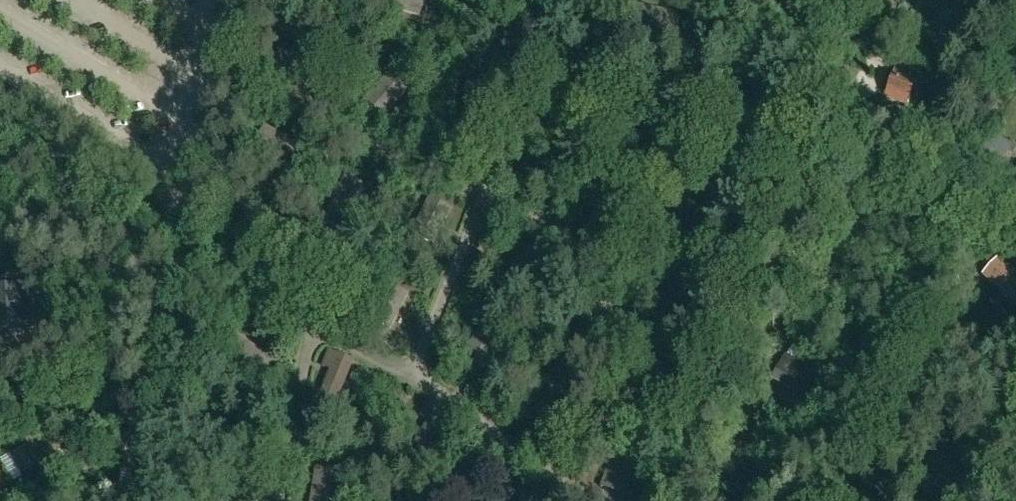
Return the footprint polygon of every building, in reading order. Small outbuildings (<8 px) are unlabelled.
[(419,16),(424,0),(384,0),(382,4),(419,16)] [(628,29),(671,37),(676,15),(633,5),(628,29)] [(824,90),(845,99),(858,68),(837,59),(824,90)] [(910,74),(913,69),(897,63),(885,94),(907,103),(917,77),(910,74)] [(384,116),(407,90),(388,73),(365,99),(384,116)] [(299,144),(264,127),(254,148),(288,165),(299,144)] [(984,144),(974,138),(960,159),(996,182),(1015,152),(1015,148),(992,133),(984,144)] [(701,204),(720,216),(742,182),(722,170),(701,204)] [(436,239),(452,208),(431,198),(415,229),(436,239)] [(997,260),(983,274),(1015,305),(1015,278),(997,260)] [(5,327),(32,324),(30,294),(2,296),(5,327)] [(219,351),(250,373),(264,353),(232,332),(219,351)] [(329,352),(323,366),(329,369),(319,394),(336,401),(352,361),(329,352)] [(803,396),(815,374),(784,357),(772,379),(803,396)] [(32,445),(13,455),(30,486),(49,476),(32,445)] [(600,487),(625,496),(639,459),(614,450),(600,487)] [(310,500),(336,500),(340,471),(315,468),(310,500)] [(524,494),(519,500),(542,500),(548,491),(527,478),(518,491),(524,494)]
